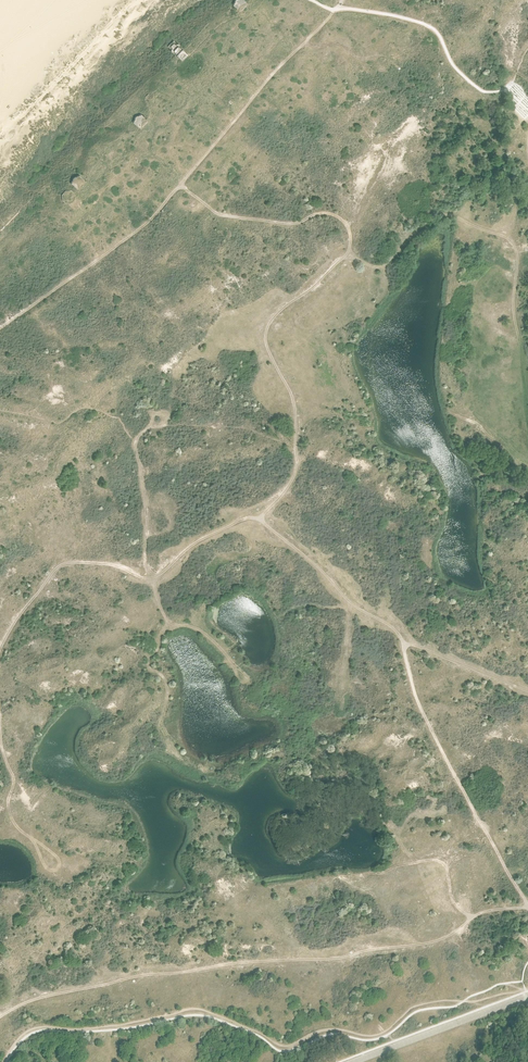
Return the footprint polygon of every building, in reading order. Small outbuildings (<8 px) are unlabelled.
[(241,13),(248,5),(242,0),(238,0),(238,1),(237,0),(236,1),(235,1),(234,2),(234,3),(234,4),(233,5),(233,6),(234,8),(241,13)] [(189,55),(179,45),(177,44),(173,41),(167,47),(171,51),(171,52),(182,63),(189,55)] [(151,95),(148,95),(145,99),(146,102),(148,104),(151,103),(154,99),(153,97),(151,95)] [(279,113),(275,111),(271,118),(276,120),(279,115),(282,114),(282,113),(279,113)] [(134,124),(141,130),(148,121),(142,116),(141,117),(139,117),(137,117),(136,118),(136,119),(136,120),(136,122),(134,124)] [(321,144),(317,143),(317,145),(323,146),(324,148),(325,150),(331,150),(331,144),(325,139),(321,144)] [(71,185),(78,191),(86,182),(79,176),(78,176),(77,176),(76,177),(76,178),(75,177),(74,178),(73,178),(72,179),(72,180),(72,181),(71,182),(71,183),(71,184),(71,185)] [(65,204),(74,195),(71,191),(66,191),(62,196),(62,201),(65,204)] [(222,232),(218,232),(218,233),(224,234),(225,236),(225,238),(231,238),(231,232),(226,227),(222,232)]
